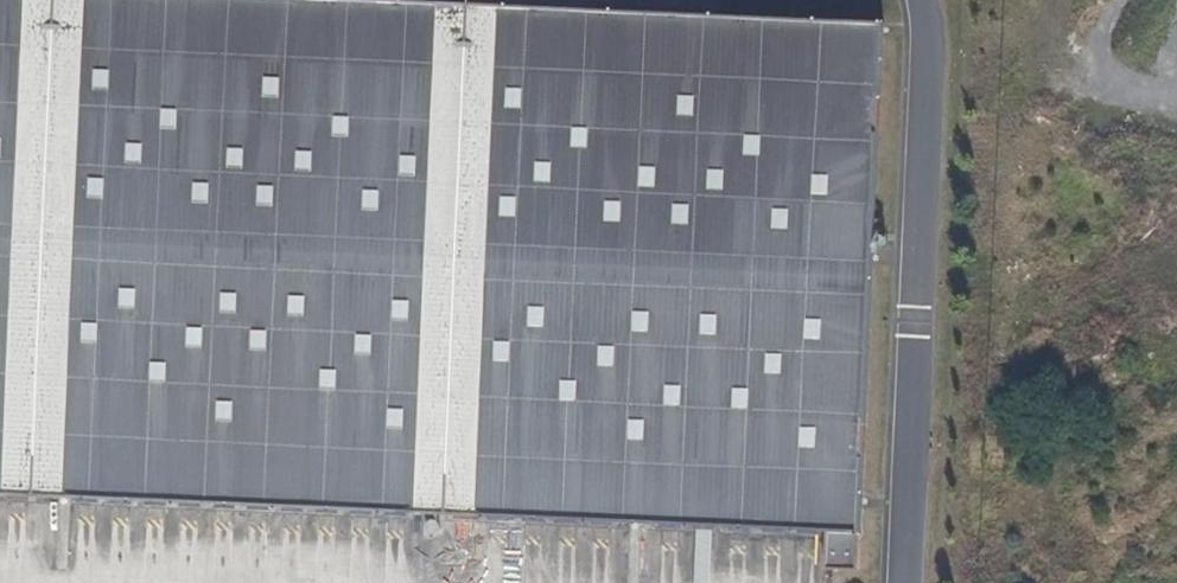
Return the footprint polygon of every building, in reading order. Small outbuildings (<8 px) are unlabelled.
[(826,533),(824,570),(858,572),(859,534),(861,534),(884,24),(642,13),(643,0),(610,0),(609,11),(356,0),(0,0),(0,496),(826,533)]
